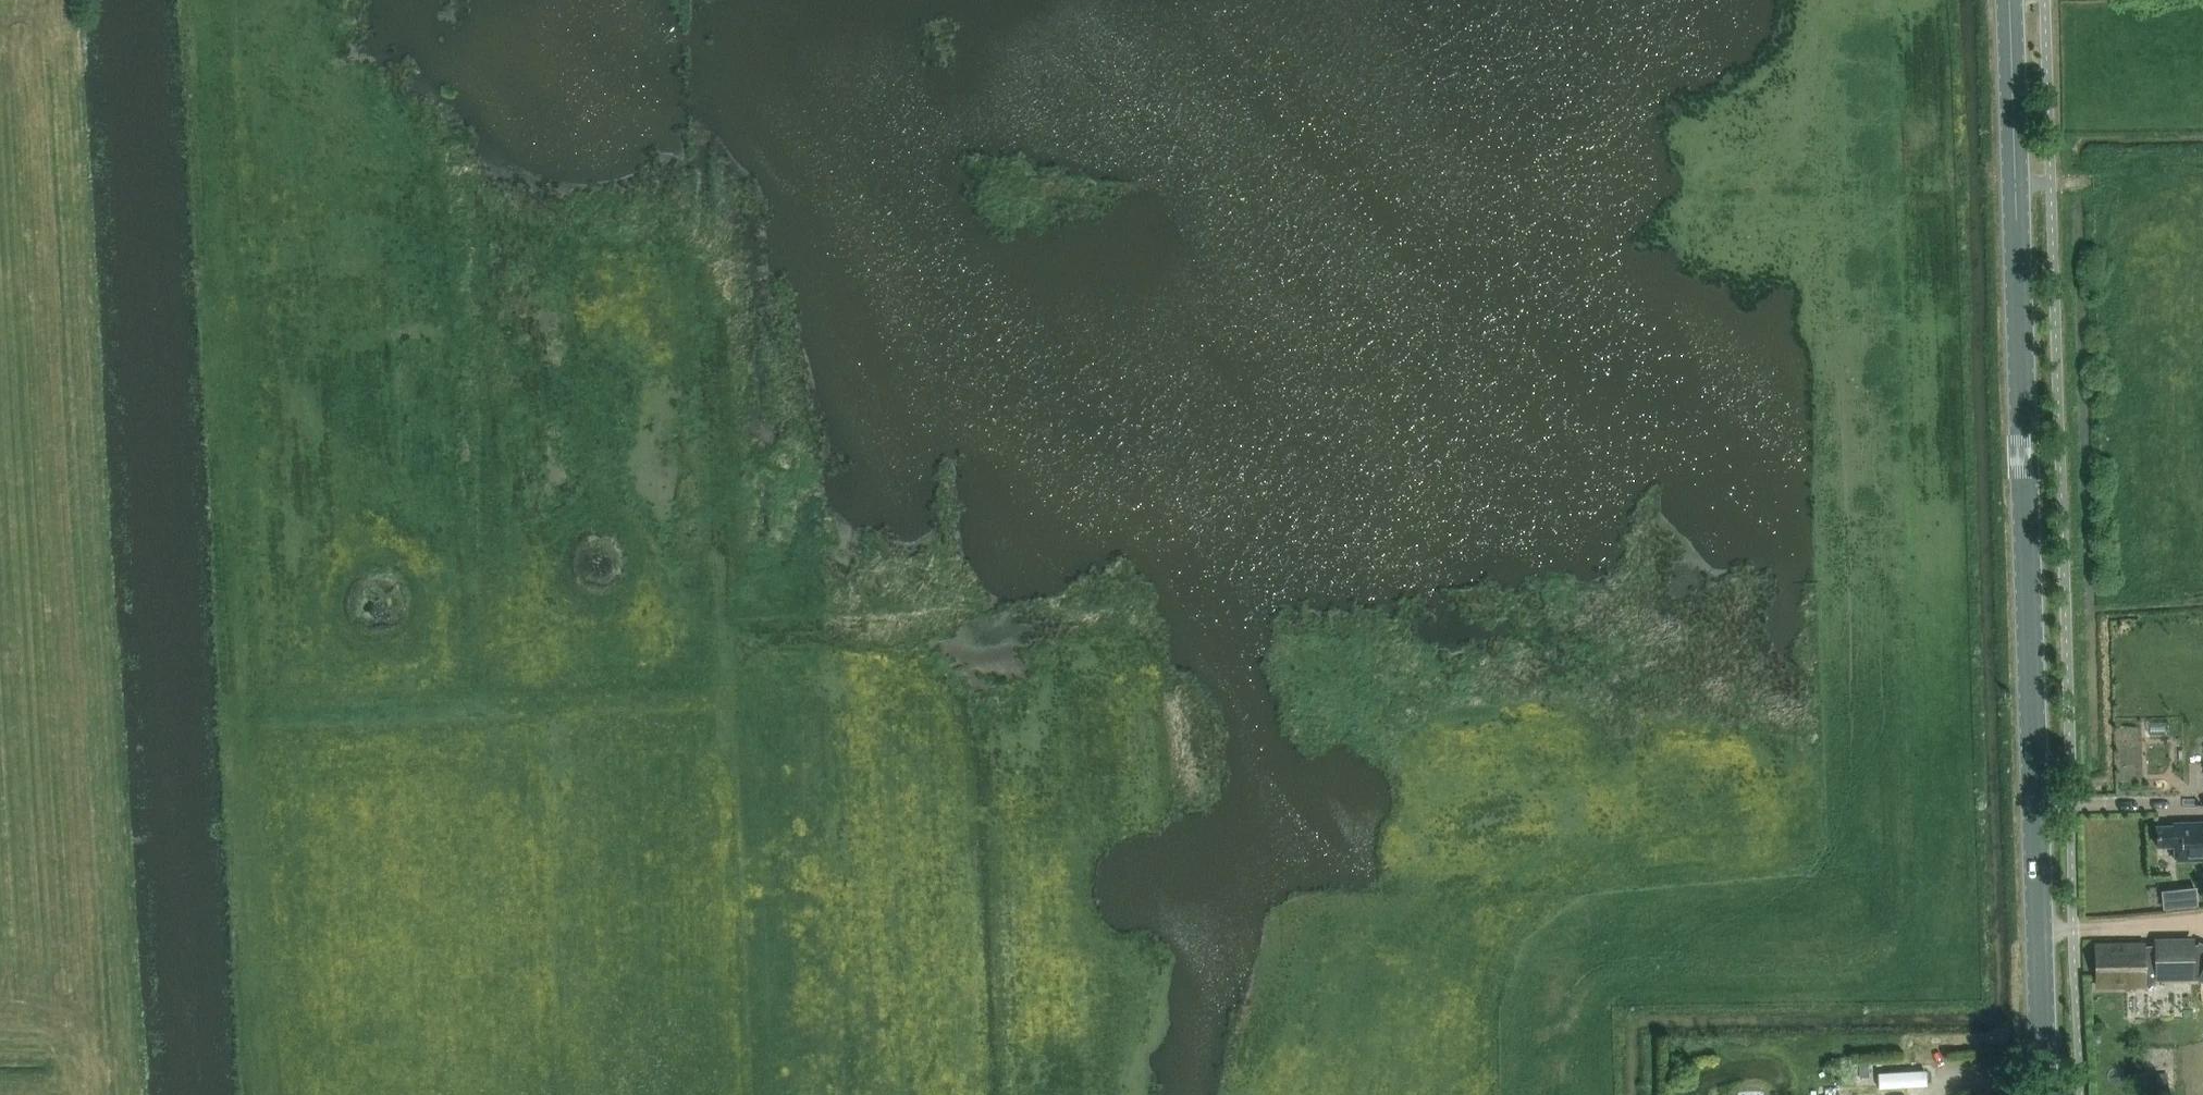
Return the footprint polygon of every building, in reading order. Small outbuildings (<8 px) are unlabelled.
[(1920,190),(1939,184),(1936,175),(1917,180),(1920,190)] [(2202,859),(2202,822),(2174,823),(2174,826),(2157,826),(2157,846),(2175,846),(2175,860),(2202,859)] [(2096,946),(2097,975),(2100,975),(2100,983),(2126,983),(2126,974),(2144,974),(2144,964),(2174,964),(2174,971),(2191,971),(2202,976),(2202,948),(2190,943),(2158,943),(2158,947),(2143,947),(2143,945),(2096,946)] [(1932,1066),(1884,1069),(1885,1084),(1933,1081),(1932,1066)]
